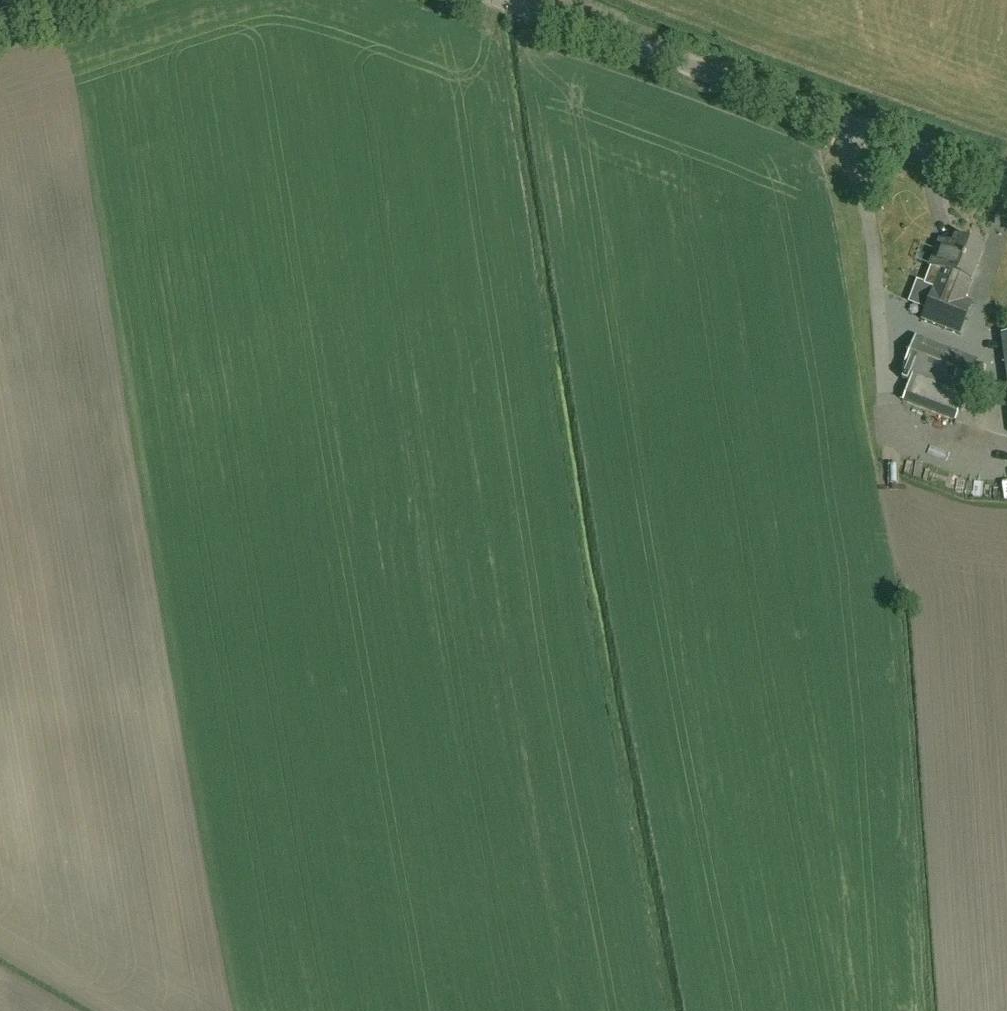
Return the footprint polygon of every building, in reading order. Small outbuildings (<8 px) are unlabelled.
[(961,334),(973,302),(965,299),(983,249),(955,239),(953,246),(940,242),(931,267),(932,267),(925,286),(935,289),(924,320),(961,334)] [(957,416),(978,361),(915,338),(902,372),(912,376),(905,397),(957,416)]
